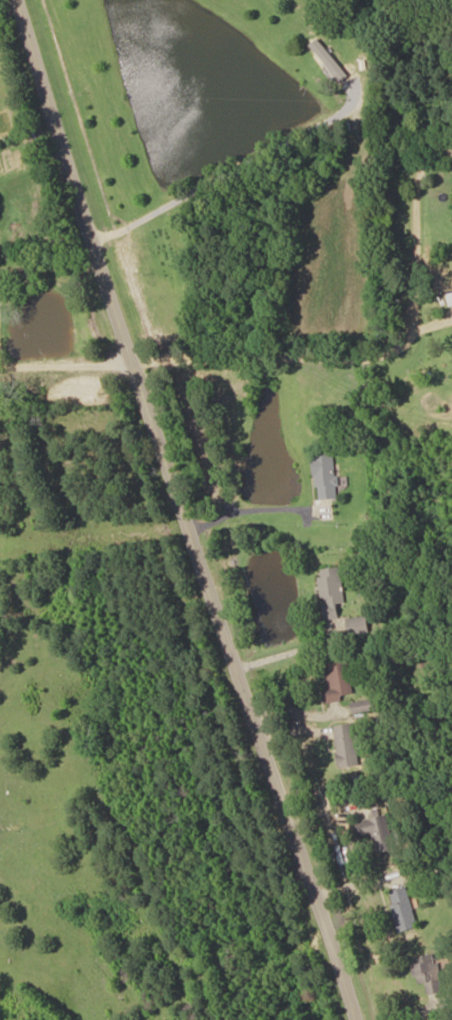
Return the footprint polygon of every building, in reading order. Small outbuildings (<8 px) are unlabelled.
[(314,454),(317,501),(338,499),(335,453),(314,454)] [(338,605),(343,604),(341,568),(320,570),(322,620),(339,619),(338,605)] [(347,634),(369,633),(367,617),(346,619),(347,634)] [(347,661),(323,666),(330,701),(354,696),(347,661)] [(380,708),(378,698),(351,704),(353,715),(380,708)] [(340,767),(360,764),(353,723),(333,726),(340,767)] [(389,814),(355,821),(358,836),(372,833),(376,853),(397,849),(389,814)] [(417,928),(408,887),(389,891),(399,932),(417,928)] [(412,956),(415,984),(426,983),(427,995),(440,993),(437,954),(412,956)]
